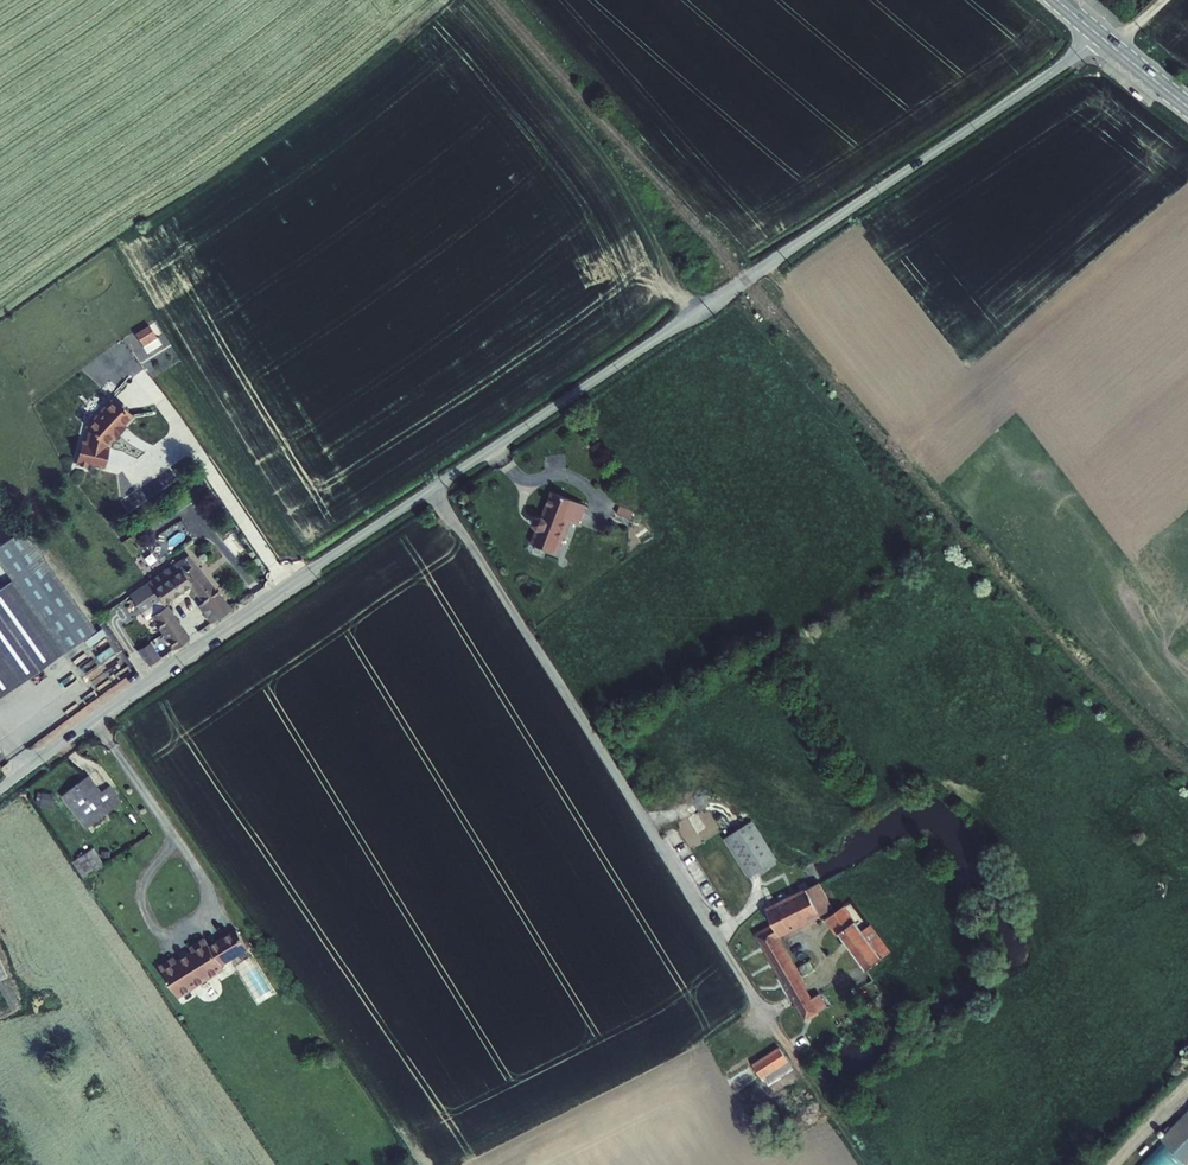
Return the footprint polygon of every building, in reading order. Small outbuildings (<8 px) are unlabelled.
[(149,323),(134,333),(147,353),(162,344),(149,323)] [(82,439),(76,461),(87,464),(88,460),(103,463),(107,445),(104,445),(105,440),(107,439),(108,440),(117,431),(124,424),(123,423),(132,414),(114,396),(87,424),(90,427),(86,440),(82,439)] [(124,424),(117,431),(120,434),(127,427),(124,424)] [(582,503),(549,490),(539,516),(533,516),(531,523),(535,527),(529,542),(554,551),(567,518),(575,522),(582,503)] [(0,580),(0,688),(94,625),(23,521),(0,537),(0,558),(10,573),(0,580)] [(187,551),(149,577),(161,597),(190,577),(204,597),(198,602),(210,619),(229,606),(195,557),(192,558),(187,551)] [(149,577),(129,591),(145,615),(152,611),(172,645),(185,636),(165,602),(164,602),(161,597),(149,577)] [(62,654),(94,696),(118,678),(87,636),(62,654)] [(141,655),(145,660),(156,653),(145,637),(135,644),(141,655)] [(90,775),(63,793),(87,827),(121,803),(111,787),(103,792),(90,775)] [(41,806),(52,809),(55,795),(43,793),(41,806)] [(770,810),(726,837),(751,876),(794,849),(770,810)] [(82,879),(105,867),(95,848),(72,861),(82,879)] [(807,1018),(830,1005),(821,992),(812,998),(778,936),(834,908),(821,880),(770,906),(767,908),(767,915),(771,921),(756,931),(807,1018)] [(829,916),(869,970),(892,952),(864,915),(857,920),(844,904),(829,916)] [(841,933),(829,916),(827,918),(839,935),(841,933)] [(174,952),(159,961),(178,991),(223,963),(221,959),(248,942),(236,924),(209,940),(204,932),(189,942),(192,946),(176,956),(174,952)] [(12,974),(0,948),(0,979),(12,974)] [(779,1049),(753,1064),(761,1077),(787,1060),(779,1049)] [(1159,1143),(1162,1146),(1183,1164),(1187,1164),(1187,1113),(1159,1143)] [(1162,1146),(1144,1164),(1183,1164),(1162,1146)]
